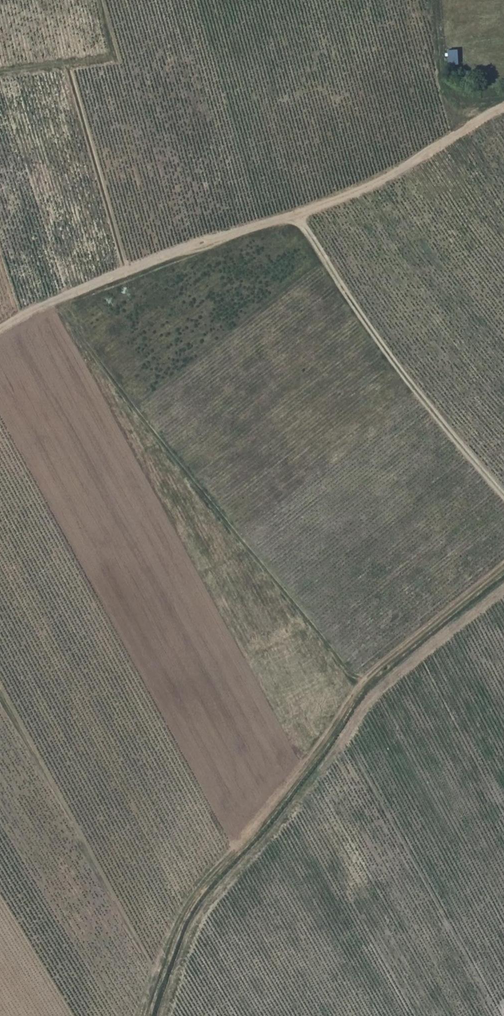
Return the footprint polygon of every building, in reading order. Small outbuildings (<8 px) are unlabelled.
[(451,64),(462,65),(462,49),(451,49),(451,64)]
